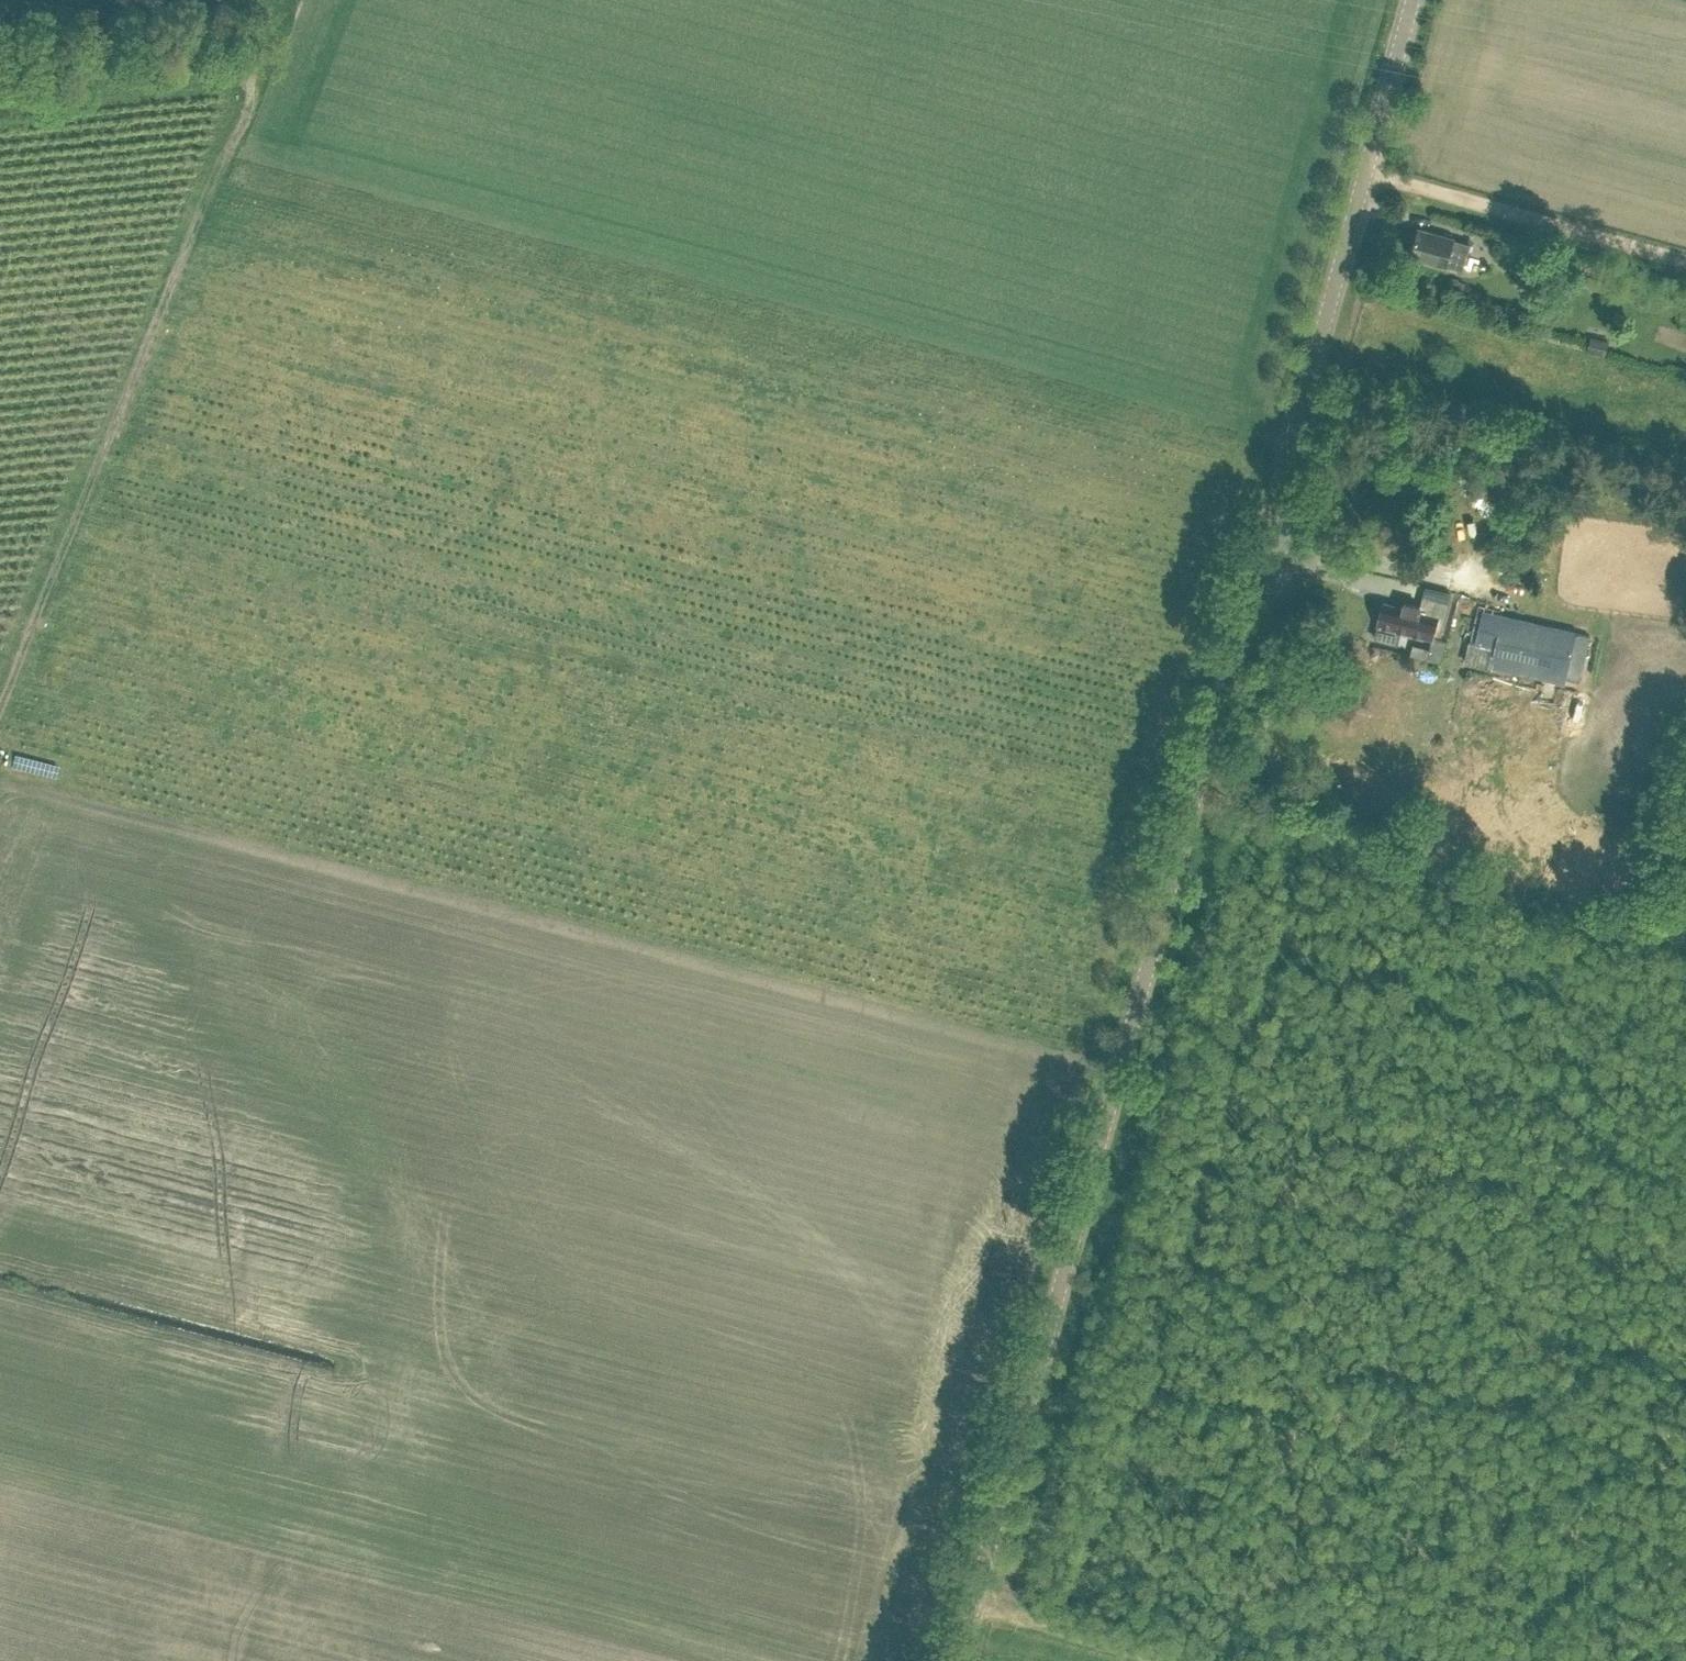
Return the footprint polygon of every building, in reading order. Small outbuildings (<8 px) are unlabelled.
[(1471,242),(1419,228),(1412,255),(1464,269),(1471,242)] [(1421,606),(1404,602),(1402,611),(1382,606),(1375,637),(1391,641),(1394,628),(1433,637),(1437,620),(1419,615),(1421,606)] [(1590,635),(1484,610),(1477,642),(1496,646),(1493,661),(1580,680),(1590,635)] [(1415,644),(1412,654),(1442,662),(1447,641),(1433,638),(1430,648),(1415,644)] [(1570,719),(1572,701),(1554,699),(1552,717),(1570,719)]
